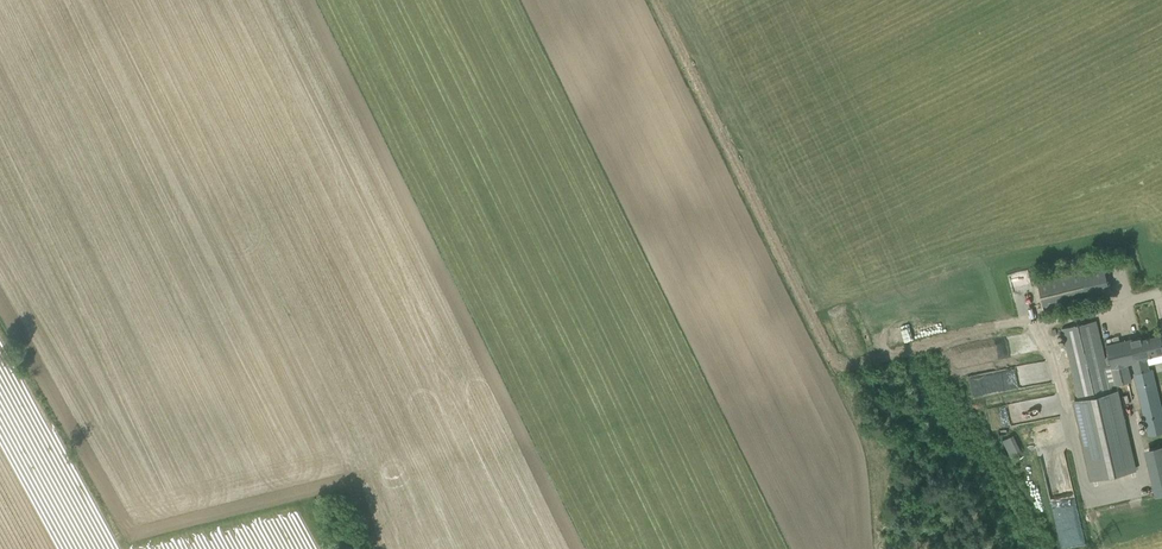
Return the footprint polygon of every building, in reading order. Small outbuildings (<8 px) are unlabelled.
[(1044,309),(1111,293),(1104,266),(1038,283),(1044,309)] [(1010,283),(1030,279),(1028,269),(1008,273),(1010,283)] [(1112,391),(1095,320),(1062,328),(1079,399),(1073,400),(1091,480),(1136,469),(1118,390),(1112,391)] [(1154,369),(1150,370),(1148,362),(1147,357),(1161,354),(1161,339),(1161,335),(1142,339),(1142,336),(1106,345),(1112,367),(1111,368),(1115,385),(1132,381),(1128,364),(1134,363),(1136,373),(1134,373),(1149,436),(1161,433),(1161,402),(1154,369)] [(1042,408),(1044,418),(1060,414),(1055,393),(1034,398),(1037,410),(1042,408)] [(1013,433),(1002,439),(1010,457),(1021,451),(1013,433)] [(1161,493),(1161,444),(1143,448),(1153,495),(1161,493)] [(1076,510),(1066,456),(1056,458),(1058,465),(1056,466),(1056,470),(1049,471),(1054,497),(1052,497),(1055,514),(1076,510)]
